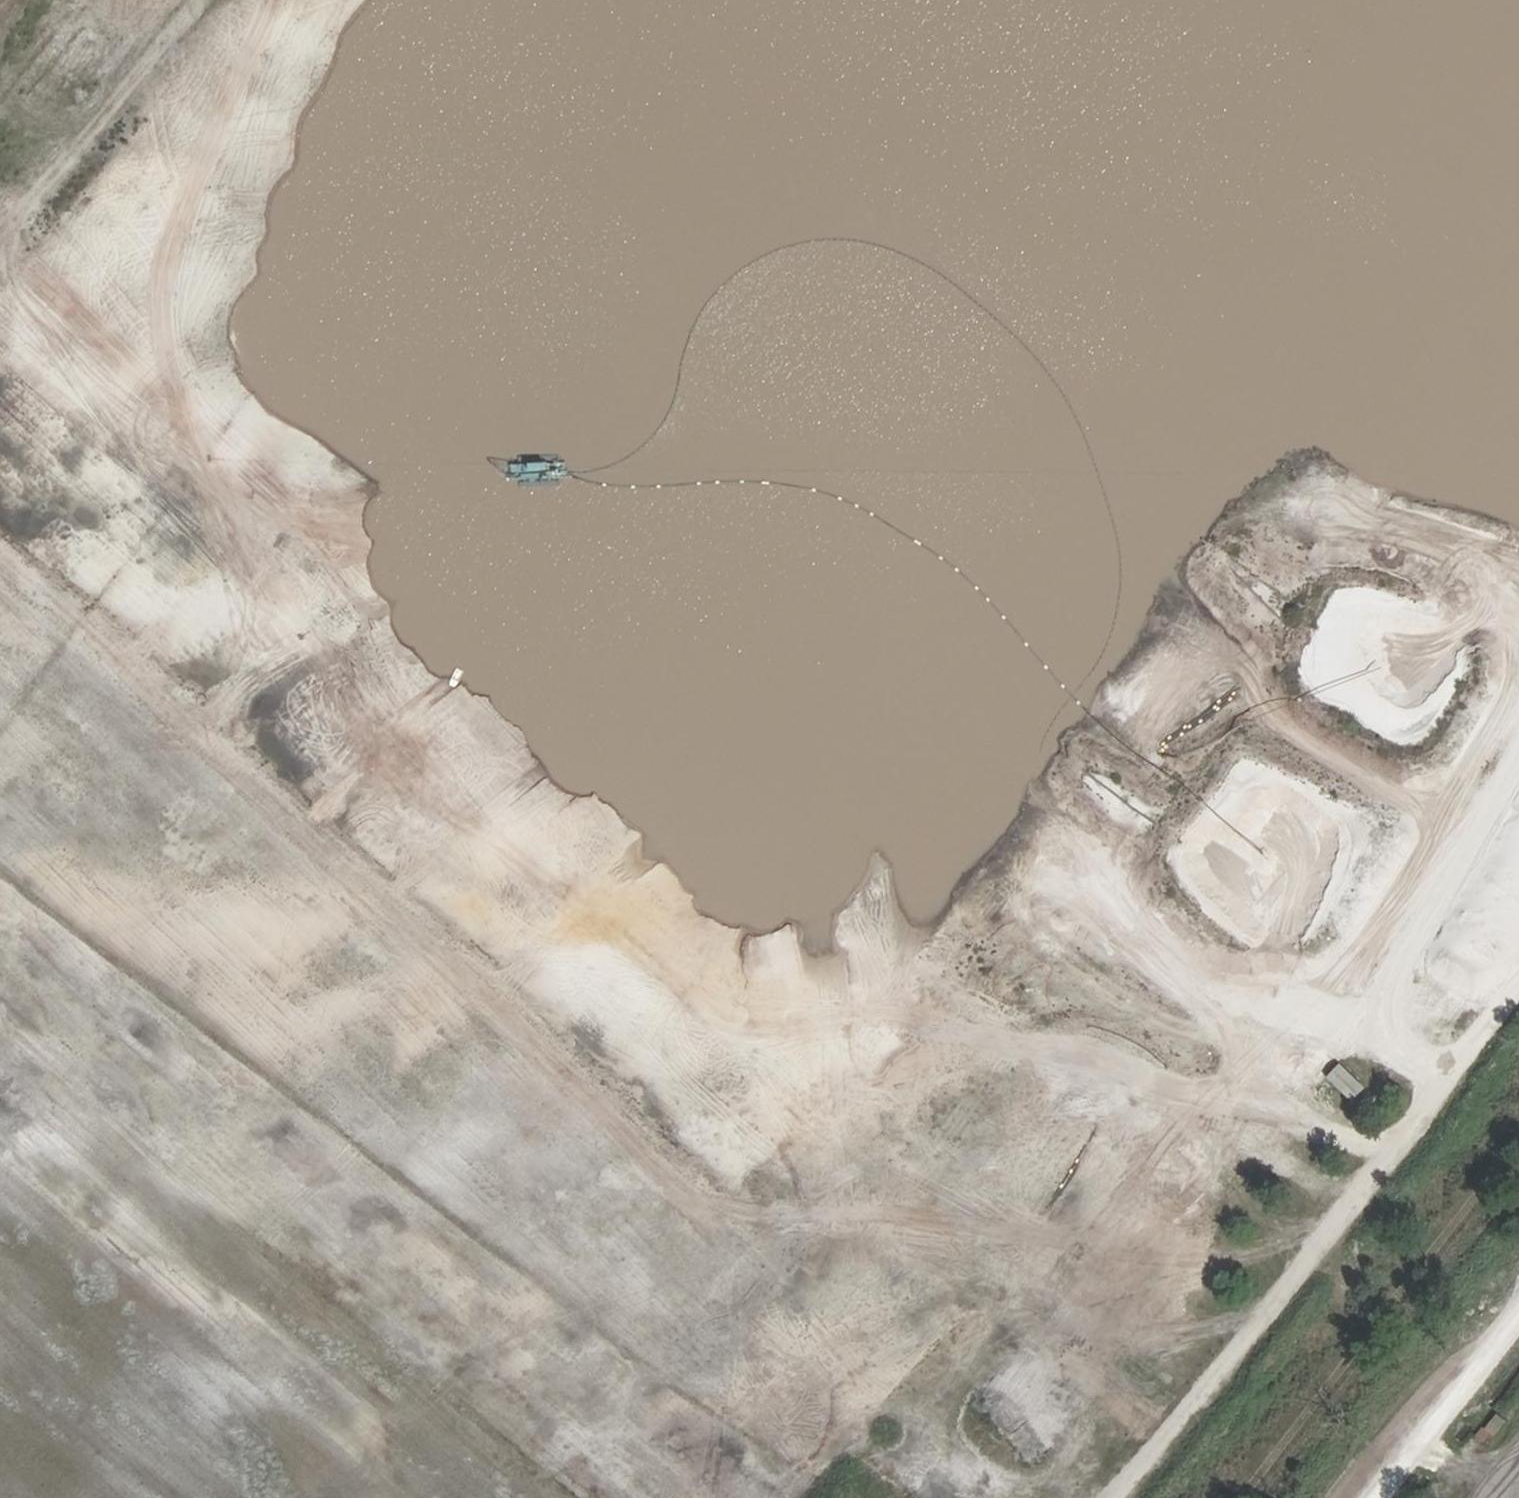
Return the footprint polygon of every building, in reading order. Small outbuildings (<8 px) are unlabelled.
[(1351,1102),(1365,1087),(1339,1063),(1325,1078),(1351,1102)]
